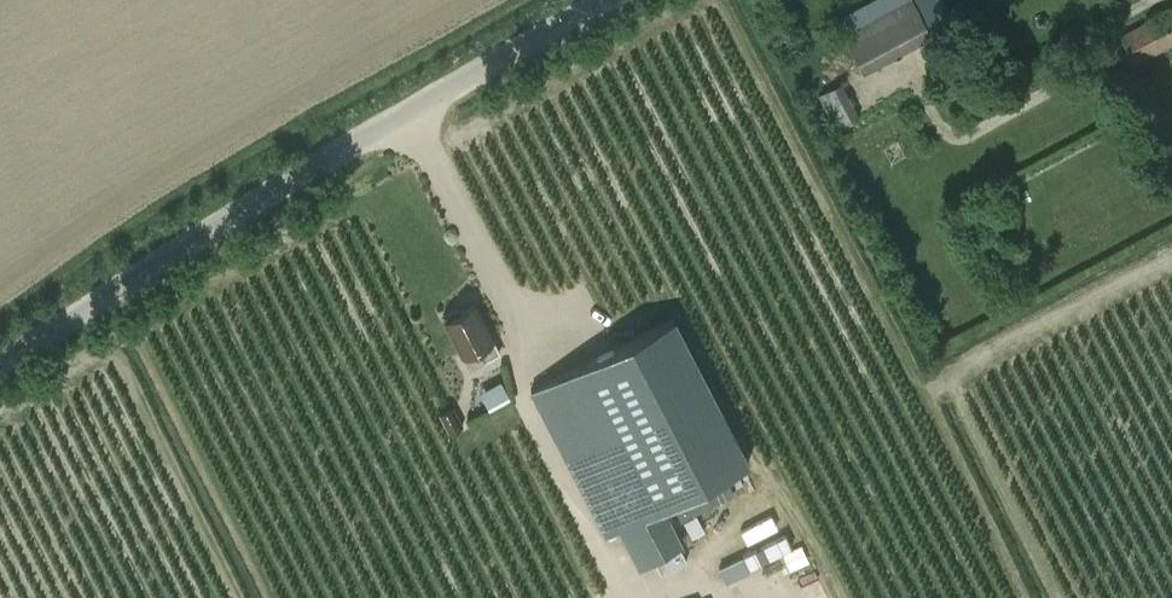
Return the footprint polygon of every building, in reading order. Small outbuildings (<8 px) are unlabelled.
[(932,34),(913,0),(879,0),(884,11),(844,35),(863,71),(932,34)] [(1123,34),(1137,62),(1171,44),(1171,9),(1123,34)] [(858,118),(841,83),(820,94),(837,128),(858,118)] [(469,367),(499,352),(475,304),(460,312),(458,307),(444,315),(446,319),(444,320),(469,367)] [(677,321),(544,388),(534,393),(605,535),(619,528),(637,563),(679,542),(661,506),(748,462),(677,321)] [(449,434),(464,426),(453,406),(439,414),(449,434)] [(783,534),(738,550),(744,566),(789,550),(783,534)] [(654,555),(662,570),(687,558),(679,542),(654,555)]
